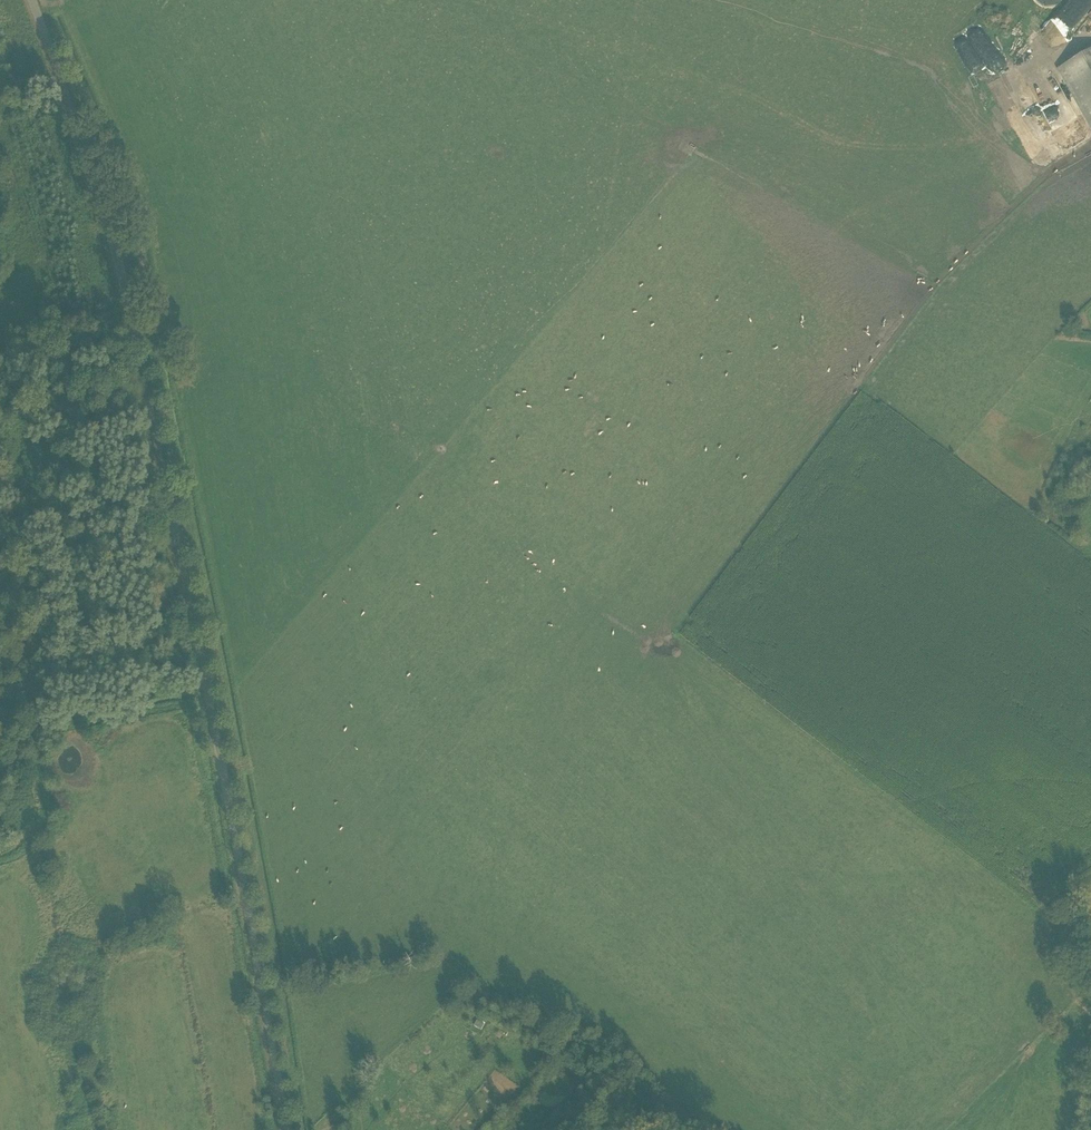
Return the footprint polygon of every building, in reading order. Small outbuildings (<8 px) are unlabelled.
[(1090,8),(1090,0),(1068,0),(1051,20),(1069,35),(1090,8)] [(1058,69),(1090,128),(1090,50),(1058,69)] [(1083,472),(1074,482),(1081,488),(1090,478),(1083,472)]
